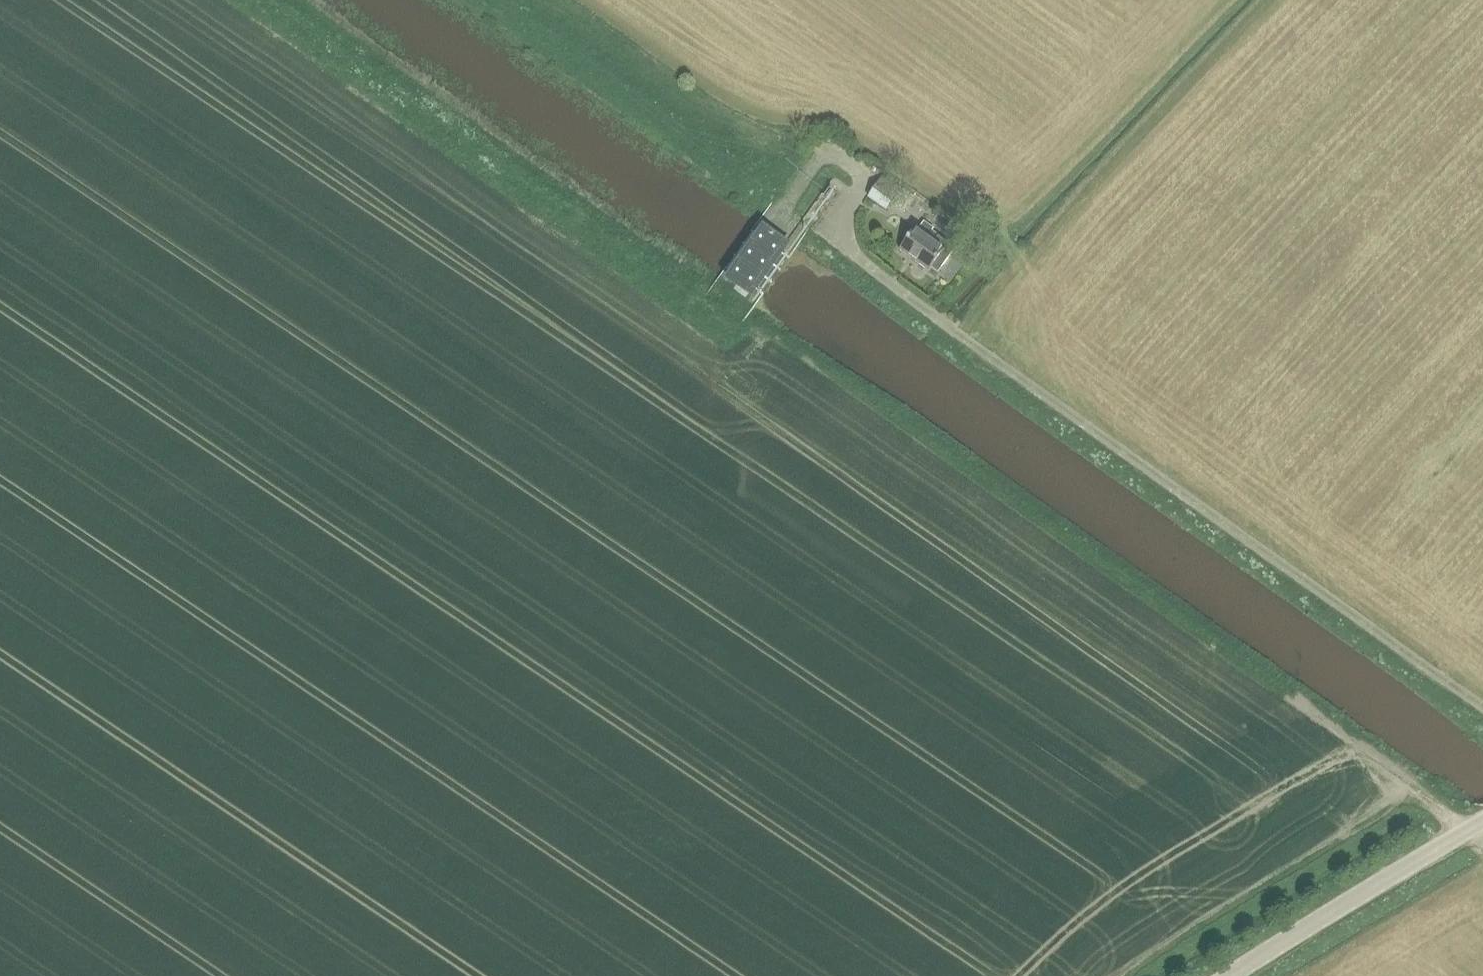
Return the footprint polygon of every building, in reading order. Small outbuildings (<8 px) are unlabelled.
[(882,178),(870,197),(889,210),(902,190),(882,178)] [(752,300),(771,274),(791,245),(762,225),(743,254),(724,280),(752,300)] [(932,269),(949,245),(932,233),(928,237),(917,229),(902,250),(931,270),(932,269)] [(949,245),(932,269),(938,273),(955,249),(949,245)]
